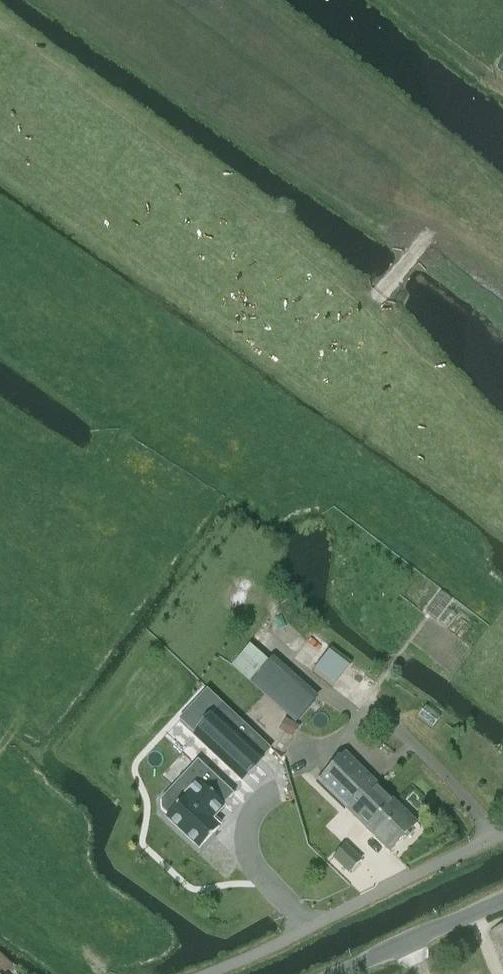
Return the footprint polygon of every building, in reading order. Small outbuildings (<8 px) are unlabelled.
[(250,682),(295,722),(318,697),(273,657),(250,682)] [(214,712),(191,736),(240,781),(262,757),(214,712)] [(344,752),(315,782),(344,810),(344,809),(345,809),(367,830),(394,802),(395,801),(377,784),(345,754),(344,752)] [(197,761),(160,801),(160,809),(167,815),(164,818),(197,849),(221,824),(213,816),(233,795),(197,761)] [(367,830),(367,831),(389,852),(417,823),(394,802),(367,830)] [(490,934),(502,967),(502,928),(490,934)] [(11,967),(0,956),(0,973),(4,973),(11,967)]
